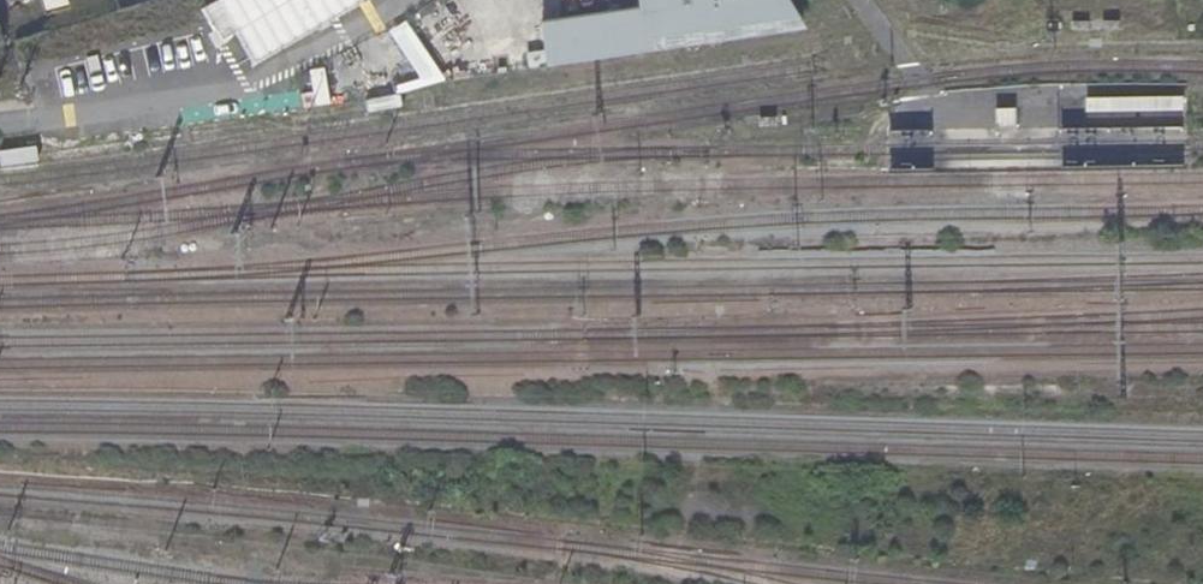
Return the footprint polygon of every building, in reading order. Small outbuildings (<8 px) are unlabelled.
[(246,64),(361,0),(209,0),(246,64)] [(804,18),(793,0),(649,0),(650,4),(655,22),(660,39),(804,18)] [(650,4),(544,21),(550,66),(663,50),(660,39),(655,22),(650,4)] [(69,95),(218,68),(207,7),(58,34),(69,95)] [(402,21),(386,30),(416,84),(432,75),(402,21)]
